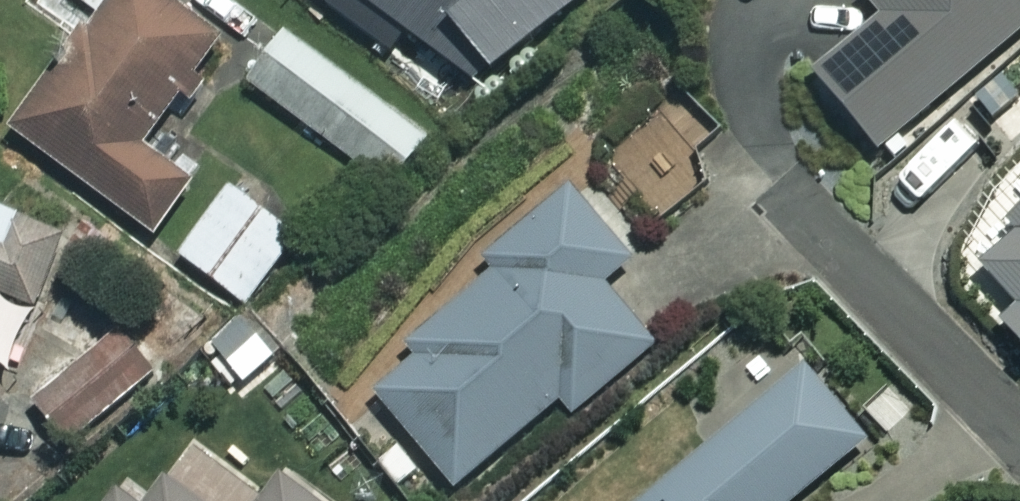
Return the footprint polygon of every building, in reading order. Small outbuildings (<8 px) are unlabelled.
[(172,0),(121,0),(20,132),(158,238),(197,187),(142,144),(223,39),(172,0)] [(881,21),(811,80),(875,156),(1019,35),(1019,0),(863,0),(881,21)] [(429,141),(288,33),(250,82),(391,190),(429,141)] [(695,173),(652,122),(618,151),(661,202),(695,173)] [(495,275),(408,352),(413,357),(374,392),(462,491),(563,400),(578,416),(656,347),(598,282),(633,251),(574,186),(486,265),(495,275)] [(301,239),(234,188),(181,256),(248,307),(301,239)] [(0,293),(38,309),(70,237),(0,206),(0,293)] [(1009,230),(1017,238),(979,276),(1016,314),(1000,330),(1019,350),(1019,219),(1009,230)] [(152,370),(122,335),(42,405),(72,439),(152,370)] [(805,370),(648,500),(795,500),(866,442),(805,370)] [(177,461),(147,500),(230,500),(177,461)] [(285,478),(267,500),(316,500),(285,478)]
